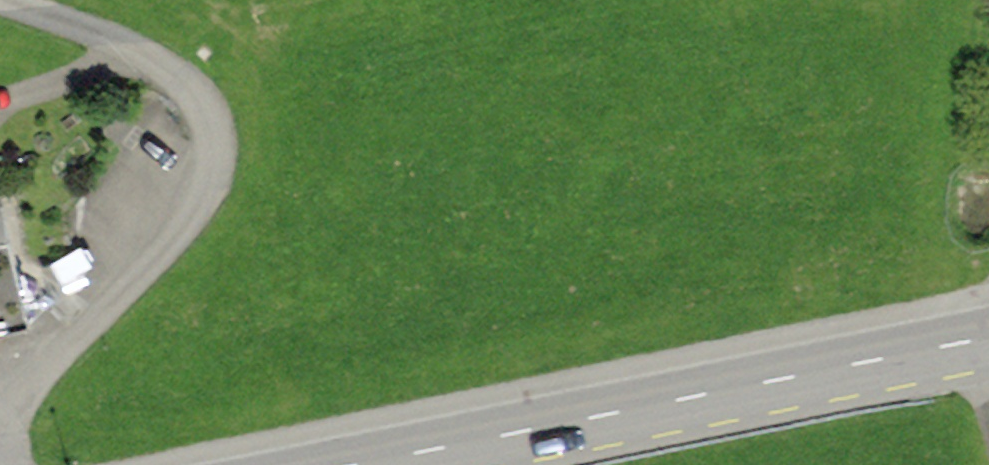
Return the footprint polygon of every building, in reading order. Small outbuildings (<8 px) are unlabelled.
[(19,323),(0,240),(0,327),(19,323)]
